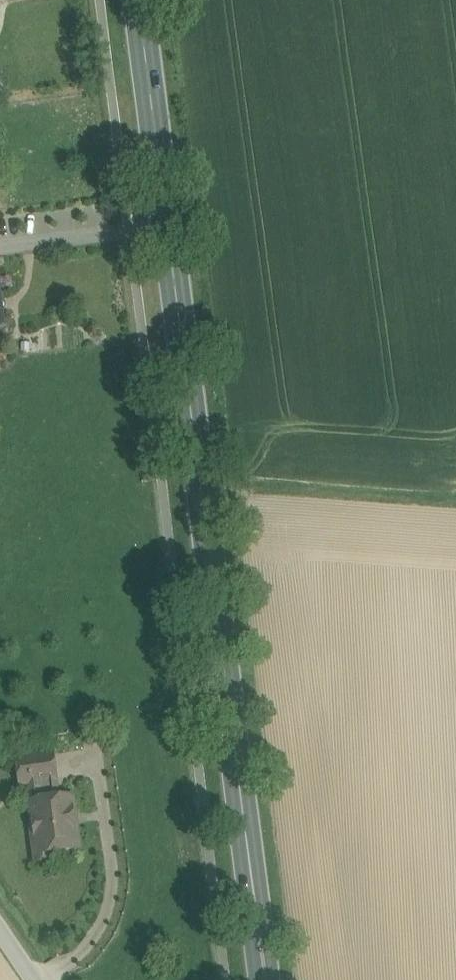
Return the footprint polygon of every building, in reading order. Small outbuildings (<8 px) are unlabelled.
[(53,755),(17,760),(20,785),(30,784),(50,781),(56,780),(53,755)] [(58,799),(53,795),(52,795),(50,781),(30,784),(35,820),(32,825),(33,831),(37,834),(42,834),(45,837),(48,854),(78,849),(71,798),(58,800),(58,799)]
